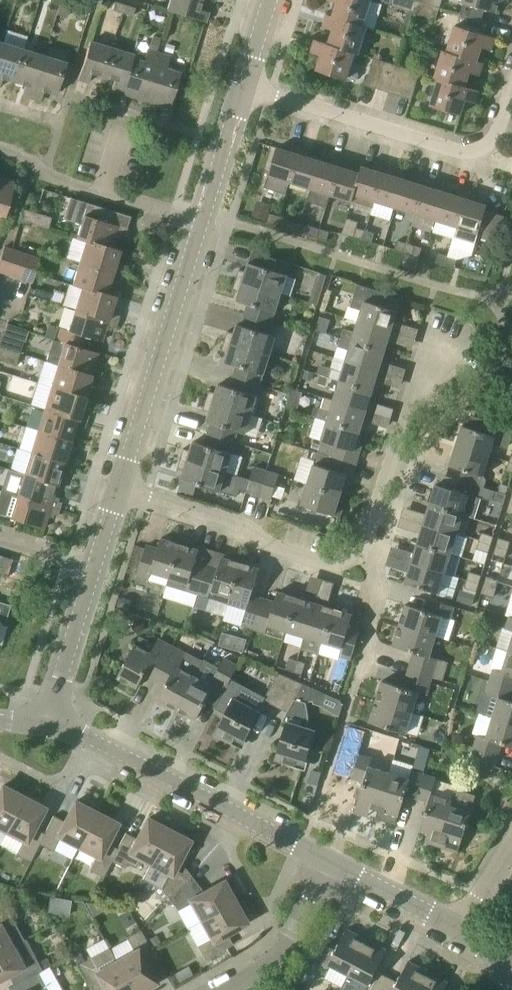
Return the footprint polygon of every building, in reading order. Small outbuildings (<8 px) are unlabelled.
[(61,0),(50,0),(49,2),(47,10),(57,13),(61,0)] [(72,0),(61,0),(57,13),(58,13),(58,14),(67,17),(70,8),(72,0)] [(201,0),(170,0),(167,10),(205,22),(208,12),(198,9),(201,0)] [(367,26),(375,29),(382,4),(371,0),(332,0),(338,2),(333,16),(363,25),(367,26)] [(417,1),(415,0),(392,0),(391,5),(414,12),(417,1)] [(463,2),(495,12),(498,0),(505,2),(506,0),(463,0),(463,2)] [(124,13),(126,5),(115,1),(112,10),(124,13)] [(436,20),(440,8),(417,1),(414,12),(436,20)] [(126,5),(124,13),(132,16),(135,7),(126,5)] [(358,54),(358,53),(367,26),(363,25),(333,16),(327,14),(327,15),(329,16),(325,27),(333,29),(329,43),(355,52),(355,53),(358,54)] [(477,61),(477,60),(482,47),(490,49),(494,37),(456,25),(448,51),(477,61)] [(355,52),(329,43),(315,39),(315,40),(316,41),(313,52),(321,55),(317,70),(347,79),(355,53),(355,52)] [(104,76),(113,48),(90,41),(78,79),(88,82),(91,72),(104,76)] [(23,49),(3,43),(0,52),(0,84),(2,77),(14,81),(23,49)] [(124,93),(134,59),(132,58),(133,55),(113,48),(104,76),(114,79),(111,89),(124,93)] [(31,98),(44,56),(23,49),(14,81),(25,84),(22,95),(31,98)] [(146,100),(160,54),(147,49),(144,61),(134,59),(124,93),(146,100)] [(448,51),(444,50),(435,78),(439,80),(439,78),(465,86),(470,72),(478,74),(482,62),(477,60),(477,61),(448,51)] [(167,68),(170,57),(160,54),(146,100),(169,107),(180,73),(167,68)] [(56,94),(65,62),(44,56),(31,98),(40,100),(43,90),(56,94)] [(382,70),(386,62),(374,58),(371,67),(366,84),(377,88),(382,70)] [(389,92),(397,65),(386,62),(382,70),(377,88),(389,92)] [(406,77),(409,69),(397,65),(389,92),(400,96),(406,77)] [(406,77),(400,96),(412,99),(420,73),(409,69),(406,77)] [(478,89),(465,86),(439,78),(439,80),(431,105),(461,114),(466,99),(474,102),(478,89)] [(290,181),(301,147),(292,144),(290,151),(277,147),(265,186),(287,193),(290,182),(290,181)] [(311,188),(319,160),(308,156),(310,150),(301,147),(290,181),(290,182),(311,188)] [(331,194),(342,160),(333,157),(331,164),(319,160),(311,188),(312,188),(308,200),(327,206),(331,194)] [(353,201),(355,194),(354,194),(363,166),(362,166),(360,173),(349,169),(351,162),(342,160),(331,194),(353,201)] [(355,194),(375,200),(386,166),(377,163),(375,170),(363,166),(354,194),(355,194)] [(396,207),(404,179),(393,175),(395,169),(386,166),(375,200),(396,207)] [(5,216),(15,182),(1,178),(0,172),(2,168),(0,167),(0,214),(5,216)] [(416,213),(427,179),(418,176),(416,183),(404,179),(396,207),(416,213)] [(437,219),(446,192),(434,188),(436,181),(427,179),(416,213),(437,219)] [(458,226),(468,192),(459,189),(457,195),(446,192),(437,219),(457,226),(458,226)] [(486,209),(486,208),(487,205),(475,201),(477,194),(468,192),(458,226),(457,226),(454,236),(475,243),(481,225),(486,227),(483,236),(496,241),(505,215),(486,209)] [(110,248),(111,247),(114,235),(120,234),(124,235),(130,216),(78,200),(71,221),(81,224),(76,238),(85,241),(86,240),(110,248)] [(257,203),(253,216),(267,220),(270,208),(257,203)] [(45,215),(35,212),(24,209),(21,221),(42,227),(45,215)] [(276,225),(279,216),(270,213),(267,222),(276,225)] [(276,225),(285,228),(288,219),(279,216),(276,225)] [(366,230),(356,227),(358,221),(347,217),(345,224),(342,233),(363,239),(366,230)] [(318,238),(320,229),(311,226),(308,235),(318,238)] [(327,241),(330,232),(320,229),(318,238),(327,241)] [(363,239),(372,242),(375,233),(366,230),(363,239)] [(86,240),(85,241),(79,262),(122,275),(124,269),(119,267),(116,263),(120,249),(111,247),(110,248),(86,240)] [(404,252),(407,243),(398,240),(395,249),(404,252)] [(404,252),(413,255),(416,246),(407,243),(404,252)] [(11,249),(4,246),(0,258),(0,272),(9,275),(17,250),(11,249)] [(20,278),(28,254),(17,250),(9,275),(20,278)] [(445,265),(448,256),(439,253),(436,262),(445,265)] [(40,258),(28,254),(20,278),(32,282),(40,258)] [(281,293),(290,263),(264,255),(260,265),(249,262),(246,271),(239,269),(236,279),(281,293)] [(417,269),(420,259),(406,255),(403,264),(417,269)] [(445,265),(454,268),(457,259),(448,256),(445,265)] [(106,294),(106,293),(110,281),(116,280),(120,282),(122,275),(79,262),(72,285),(81,287),(81,286),(106,294)] [(327,274),(319,272),(310,301),(318,304),(327,274)] [(272,323),(281,293),(236,279),(233,289),(240,291),(237,300),(248,304),(245,315),(272,323)] [(383,306),(387,293),(358,284),(351,306),(361,310),(358,320),(397,332),(400,323),(394,321),(397,310),(383,306)] [(81,286),(81,287),(75,308),(118,322),(120,315),(116,314),(111,310),(116,296),(106,293),(106,294),(81,286)] [(59,327),(55,340),(64,342),(64,344),(79,348),(79,347),(83,335),(101,341),(106,328),(111,327),(116,328),(118,322),(75,308),(68,330),(59,327)] [(269,334),(272,323),(245,315),(242,325),(238,324),(235,333),(228,331),(225,341),(270,355),(276,336),(269,334)] [(316,330),(326,333),(330,319),(320,317),(316,330)] [(394,342),(397,332),(358,320),(355,331),(344,328),(341,337),(385,350),(388,341),(394,342)] [(21,336),(23,329),(7,324),(5,331),(21,336)] [(3,335),(0,334),(0,346),(19,353),(23,341),(3,335)] [(382,361),(385,350),(341,337),(338,346),(349,350),(346,360),(385,372),(388,363),(382,361)] [(46,361),(57,365),(100,379),(102,372),(98,370),(94,366),(98,353),(79,347),(79,348),(64,344),(64,342),(55,340),(53,339),(46,361)] [(264,374),(270,355),(225,341),(222,350),(229,353),(226,362),(237,365),(233,376),(260,384),(263,373),(264,374)] [(19,353),(0,346),(0,360),(16,365),(19,353)] [(342,371),(332,368),(329,377),(373,390),(376,380),(382,382),(385,372),(346,360),(342,371)] [(385,380),(403,385),(408,367),(390,362),(385,380)] [(98,384),(100,379),(57,365),(50,387),(84,397),(88,384),(94,383),(98,384)] [(321,365),(318,374),(321,375),(329,377),(332,368),(321,365)] [(256,395),(260,384),(233,376),(230,386),(219,383),(216,392),(209,390),(206,400),(251,414),(257,395),(256,395)] [(329,377),(326,386),(337,390),(334,400),(372,412),(375,402),(369,400),(373,390),(329,377)] [(80,410),(84,397),(50,387),(44,408),(87,422),(89,415),(84,414),(80,410)] [(316,417),(327,421),(328,420),(360,430),(363,420),(369,422),(372,412),(334,400),(323,397),(320,408),(319,408),(316,417)] [(245,433),(251,414),(206,400),(203,410),(210,412),(207,421),(211,423),(208,433),(235,441),(238,431),(245,433)] [(85,428),(87,422),(44,408),(37,431),(70,441),(75,428),(80,427),(85,428)] [(490,455),(493,443),(509,448),(511,437),(511,427),(486,419),(483,431),(463,425),(457,445),(490,455)] [(326,454),(356,463),(363,443),(357,441),(360,430),(328,420),(327,421),(321,441),(329,443),(326,454)] [(67,453),(70,441),(37,431),(30,452),(73,465),(75,459),(71,457),(67,453)] [(231,452),(235,441),(208,433),(205,444),(194,441),(191,450),(184,448),(181,457),(226,471),(232,453),(231,452)] [(483,475),(490,455),(457,445),(450,465),(463,469),(460,479),(485,487),(487,480),(483,475)] [(356,463),(326,454),(314,451),(311,463),(314,464),(308,484),(341,494),(344,483),(350,484),(356,463)] [(71,472),(73,465),(30,452),(23,474),(57,485),(61,471),(67,470),(71,472)] [(220,491),(226,471),(181,457),(178,468),(185,470),(182,479),(197,483),(220,491)] [(259,495),(267,471),(254,467),(250,477),(247,491),(259,495)] [(53,497),(57,485),(23,474),(9,470),(3,491),(59,509),(62,502),(57,501),(53,497)] [(272,499),(279,475),(267,471),(259,495),(272,499)] [(242,476),(238,488),(247,491),(250,477),(242,476)] [(182,479),(178,490),(193,495),(197,483),(182,479)] [(485,487),(460,479),(458,484),(442,479),(438,481),(437,484),(436,484),(430,503),(470,515),(470,516),(474,517),(485,487)] [(337,505),(341,494),(308,484),(302,504),(340,516),(343,507),(337,505)] [(3,491),(0,500),(0,515),(10,518),(43,528),(47,515),(53,514),(58,515),(59,509),(3,491)] [(504,501),(507,494),(495,491),(492,498),(504,501)] [(464,536),(470,516),(470,515),(430,503),(424,523),(457,533),(457,534),(464,536)] [(451,553),(457,534),(457,533),(424,523),(418,542),(451,553)] [(479,540),(491,544),(493,536),(482,533),(479,540)] [(509,548),(511,540),(500,537),(497,545),(509,548)] [(137,575),(167,584),(170,576),(170,577),(180,543),(161,538),(158,548),(147,544),(137,575)] [(488,551),(491,544),(479,540),(477,547),(488,551)] [(445,572),(451,553),(418,542),(412,562),(445,572)] [(167,584),(198,593),(211,553),(199,550),(199,549),(180,543),(170,577),(170,576),(167,584)] [(395,545),(389,563),(408,570),(414,552),(395,545)] [(506,557),(509,548),(497,545),(495,553),(506,557)] [(209,597),(229,603),(241,562),(222,556),(222,557),(211,553),(198,593),(209,597)] [(0,566),(0,574),(6,576),(7,577),(13,559),(3,556),(0,566)] [(255,628),(264,598),(252,594),(260,568),(241,562),(229,603),(223,620),(242,626),(243,624),(255,628)] [(445,573),(445,572),(412,562),(405,582),(439,593),(439,592),(450,596),(456,576),(445,573)] [(479,582),(481,575),(470,571),(468,579),(479,582)] [(332,598),(336,581),(313,575),(308,591),(332,598)] [(496,588),(499,580),(487,576),(485,584),(496,588)] [(476,590),(479,582),(468,579),(465,587),(476,590)] [(493,596),(496,588),(485,584),(482,593),(493,596)] [(287,630),(297,597),(278,591),(275,601),(264,598),(255,628),(266,632),(269,624),(287,630)] [(305,636),(315,603),(297,597),(287,630),(305,636)] [(400,624),(436,635),(442,616),(451,618),(455,606),(431,598),(427,610),(406,604),(400,624)] [(324,642),(334,608),(315,603),(305,636),(324,642)] [(351,659),(361,628),(349,624),(353,614),(334,608),(324,642),(342,647),(340,655),(351,659)] [(510,616),(506,628),(503,627),(497,648),(511,653),(511,616),(510,616)] [(430,656),(436,635),(400,624),(393,645),(414,651),(411,663),(435,671),(433,676),(443,679),(447,662),(438,659),(430,656)] [(158,673),(173,646),(158,639),(151,652),(135,644),(118,677),(137,687),(148,668),(158,673)] [(202,662),(187,654),(173,646),(158,673),(169,679),(158,698),(178,708),(195,675),(202,662)] [(497,648),(491,668),(493,668),(490,681),(511,688),(511,653),(497,648)] [(225,688),(238,664),(225,657),(212,680),(225,688)] [(294,672),(298,661),(290,658),(286,670),(294,672)] [(303,675),(306,663),(298,661),(294,672),(303,675)] [(431,682),(433,676),(435,671),(411,663),(407,675),(431,682)] [(276,706),(291,678),(278,672),(264,699),(276,706)] [(195,675),(178,708),(197,718),(214,686),(195,675)] [(427,694),(431,682),(407,675),(403,687),(382,680),(376,700),(413,711),(419,692),(427,694)] [(288,722),(276,759),(294,765),(296,758),(305,761),(315,730),(307,727),(310,717),(306,702),(296,698),(304,684),(291,678),(276,706),(287,712),(283,721),(288,722)] [(490,681),(486,692),(488,693),(482,713),(484,713),(484,714),(511,723),(511,700),(510,700),(511,694),(511,688),(490,681)] [(244,740),(259,710),(234,697),(216,733),(232,741),(235,735),(244,740)] [(406,733),(413,711),(376,700),(370,721),(406,733)] [(484,714),(478,734),(474,746),(498,754),(502,742),(511,745),(511,723),(484,714)] [(495,766),(498,754),(474,746),(470,759),(495,766)] [(379,809),(395,759),(394,758),(394,756),(375,751),(372,758),(360,754),(352,778),(364,781),(355,812),(368,816),(371,806),(378,809),(379,809)] [(405,794),(418,798),(426,774),(413,770),(414,765),(395,759),(379,809),(378,809),(375,818),(395,824),(398,815),(399,815),(405,794)] [(457,786),(436,779),(437,777),(426,774),(418,798),(429,801),(420,830),(428,833),(425,841),(439,845),(456,789),(457,786)] [(23,797),(2,786),(0,789),(0,840),(23,797)] [(458,852),(471,811),(476,795),(456,789),(439,845),(458,852)] [(0,840),(0,844),(16,853),(16,854),(30,862),(39,844),(42,839),(41,839),(31,833),(44,808),(23,797),(0,840)] [(60,837),(78,846),(96,812),(75,801),(62,827),(51,821),(54,816),(53,815),(41,839),(42,839),(39,844),(53,851),(60,837)] [(96,812),(78,846),(96,856),(89,870),(103,877),(112,861),(111,861),(118,848),(117,848),(114,854),(104,848),(117,823),(96,812)] [(140,858),(150,863),(168,830),(147,819),(134,844),(123,838),(126,833),(125,833),(117,848),(118,848),(111,861),(112,861),(125,868),(127,864),(135,868),(140,858)] [(169,899),(187,880),(176,866),(189,840),(168,830),(150,863),(143,879),(161,888),(169,899)] [(201,920),(234,902),(223,881),(198,895),(187,880),(169,899),(177,910),(191,903),(201,920)] [(221,936),(227,933),(246,922),(234,902),(201,920),(187,928),(197,946),(205,960),(233,944),(232,943),(227,946),(221,936)] [(15,920),(7,907),(0,911),(0,928),(15,920)] [(10,947),(0,928),(0,952),(10,947)] [(116,961),(133,989),(143,989),(156,983),(142,958),(152,952),(155,958),(156,958),(140,929),(126,937),(134,951),(116,961)] [(349,974),(367,939),(347,929),(336,949),(325,943),(312,967),(326,975),(332,965),(349,974)] [(42,970),(38,962),(35,956),(25,938),(10,947),(0,952),(0,979),(13,972),(19,982),(37,973),(42,970)] [(387,976),(376,970),(387,950),(367,939),(349,974),(366,983),(362,989),(379,989),(387,976)] [(116,961),(109,947),(77,965),(91,989),(92,989),(90,987),(101,981),(105,989),(133,989),(116,961)] [(46,957),(38,962),(42,970),(49,966),(50,966),(46,957)] [(428,971),(408,961),(397,981),(387,976),(379,989),(419,989),(428,971)] [(186,979),(180,969),(169,975),(174,986),(186,979)] [(419,989),(444,989),(448,982),(428,971),(419,989)] [(37,973),(19,982),(14,985),(16,989),(45,989),(37,973)]
